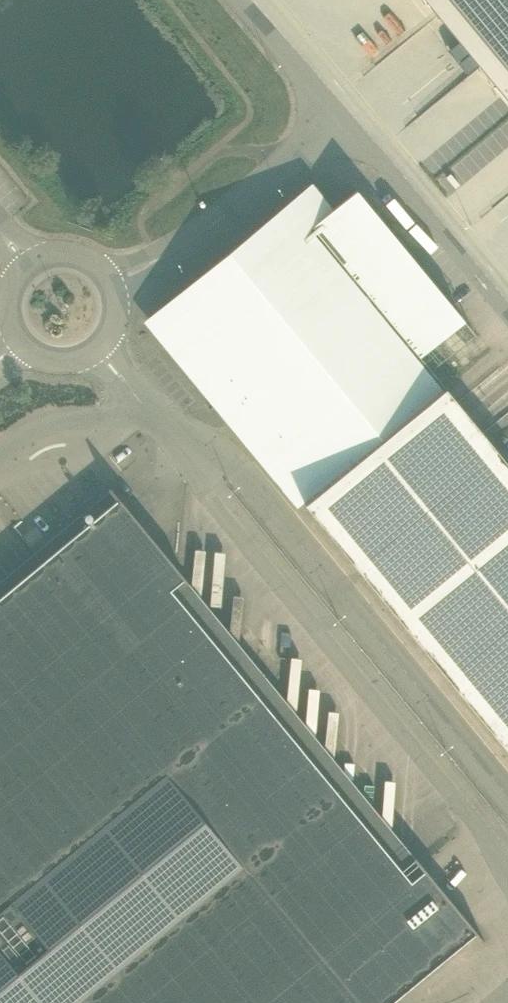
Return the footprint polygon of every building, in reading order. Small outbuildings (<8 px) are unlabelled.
[(485,73),(482,75),(488,83),(467,101),(507,149),(507,148),(507,0),(424,0),(485,73)] [(458,128),(426,164),(439,176),(454,160),(471,175),(482,163),(472,154),(479,146),(458,128)] [(445,388),(489,351),(364,199),(356,190),(311,226),(291,201),(166,304),(187,330),(166,347),(225,419),(246,401),(320,490),(304,503),(507,751),(507,464),(445,388)] [(125,505),(110,486),(108,488),(117,499),(0,596),(0,1002),(390,1002),(475,933),(483,944),(485,942),(449,899),(435,882),(411,880),(414,859),(392,857),(394,836),(373,834),(375,813),(354,811),(356,790),(335,788),(337,766),(316,764),(318,743),(297,741),(299,720),(278,718),(280,697),(259,695),(261,674),(240,671),(242,650),(221,648),(223,627),(202,625),(204,604),(183,602),(185,583),(188,581),(125,505)]
